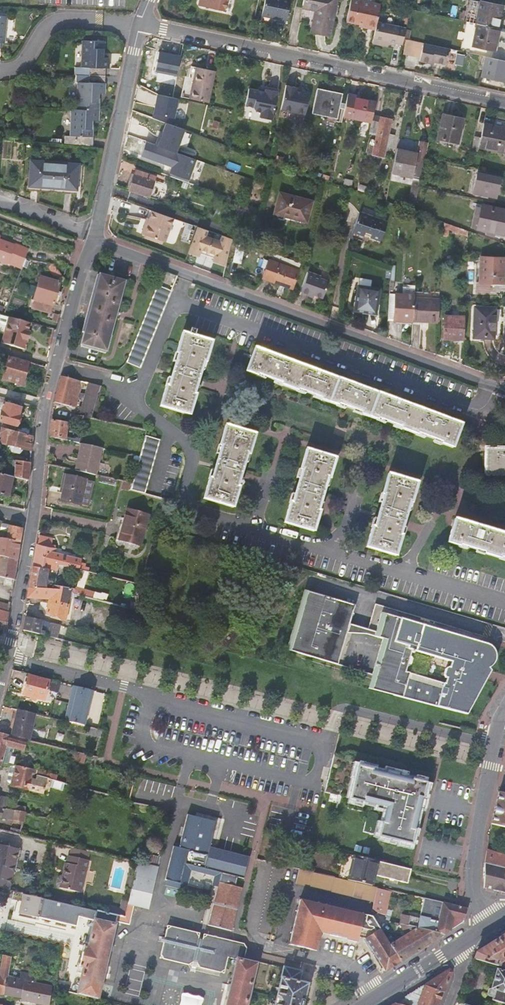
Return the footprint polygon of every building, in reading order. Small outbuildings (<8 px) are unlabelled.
[(201,1),(203,5),(226,10),(228,0),(201,0),(201,1)] [(262,13),(278,16),(278,18),(286,20),(290,0),(265,0),(262,13)] [(329,35),(337,0),(304,0),(303,5),(315,8),(311,31),(329,35)] [(359,21),(364,23),(363,26),(375,28),(376,21),(380,3),(365,0),(350,0),(346,19),(359,21)] [(476,23),(496,28),(501,5),(479,1),(476,13),(465,11),(463,20),(476,23)] [(371,42),(383,44),(383,39),(395,42),(403,43),(403,42),(404,37),(406,27),(376,21),(375,28),(371,42)] [(496,28),(476,23),(471,45),(494,51),(499,28),(496,28)] [(74,67),(73,74),(89,75),(104,75),(105,68),(107,68),(108,57),(103,57),(104,41),(82,40),(81,68),(74,67)] [(450,48),(424,42),(420,60),(429,62),(430,59),(433,60),(446,64),(450,48)] [(155,71),(177,75),(181,56),(159,52),(155,71)] [(485,56),(480,76),(504,82),(504,81),(504,61),(485,56)] [(191,66),(185,97),(208,101),(214,71),(191,66)] [(104,82),(104,75),(89,75),(88,82),(78,81),(76,108),(99,110),(100,94),(105,94),(105,82),(104,82)] [(283,99),(281,109),(305,115),(310,93),(296,89),(297,87),(286,85),(283,98),(283,99)] [(316,88),(311,112),(336,118),(335,121),(341,122),(342,117),(344,108),(338,106),(341,94),(316,88)] [(264,95),(256,93),(248,92),(244,108),(252,110),(252,111),(254,114),(260,114),(259,120),(271,123),(277,95),(265,92),(264,93),(264,95)] [(178,98),(158,93),(154,112),(174,117),(178,98)] [(342,117),(370,122),(372,115),(374,102),(346,96),(344,108),(342,117)] [(99,121),(99,110),(76,108),(71,108),(70,136),(63,135),(63,142),(64,142),(92,143),(94,120),(99,121)] [(166,122),(172,124),(174,117),(154,112),(153,118),(166,122)] [(370,122),(368,132),(376,134),(375,140),(370,139),(367,153),(383,156),(385,146),(392,148),(394,134),(388,133),(391,119),(372,115),(370,122)] [(462,119),(441,115),(435,138),(457,142),(462,119)] [(155,146),(176,153),(185,128),(172,124),(166,122),(162,133),(161,138),(158,137),(155,146)] [(470,150),(477,152),(478,147),(503,152),(504,141),(504,128),(483,123),(480,137),(473,135),(470,150)] [(397,146),(411,148),(412,141),(399,138),(397,146)] [(194,170),(198,161),(176,153),(155,146),(146,142),(141,156),(172,167),(170,174),(186,180),(190,169),(194,170)] [(395,148),(391,170),(408,174),(411,161),(423,163),(425,156),(427,144),(421,143),(418,153),(395,148)] [(76,190),(78,163),(30,159),(28,185),(76,190)] [(135,169),(128,190),(149,197),(156,175),(135,169)] [(500,178),(477,173),(472,192),(495,198),(500,178)] [(408,205),(414,206),(418,187),(412,186),(408,205)] [(312,201),(279,192),(273,212),(290,216),(290,218),(306,221),(312,201)] [(254,219),(256,213),(242,210),(243,206),(234,204),(231,217),(240,220),(241,215),(254,219)] [(481,204),(476,229),(503,235),(504,225),(504,210),(481,204)] [(173,217),(152,210),(149,218),(148,223),(144,224),(142,230),(144,233),(165,240),(173,217)] [(368,236),(379,240),(385,220),(358,211),(351,231),(361,235),(363,231),(369,233),(368,236)] [(443,222),(443,236),(448,236),(448,229),(468,236),(468,231),(443,222)] [(226,265),(232,237),(217,232),(215,238),(201,233),(203,227),(193,224),(183,251),(193,254),(195,251),(209,256),(208,259),(226,265)] [(0,239),(0,260),(7,263),(7,261),(17,265),(25,247),(14,243),(13,244),(0,239)] [(235,249),(233,260),(241,262),(243,250),(244,244),(236,242),(235,249)] [(25,257),(28,249),(25,247),(17,265),(21,267),(22,265),(25,257)] [(489,282),(495,282),(502,283),(503,258),(481,257),(480,282),(475,281),(475,292),(489,292),(489,286),(489,282)] [(292,288),(299,269),(269,259),(262,278),(292,288)] [(53,264),(48,262),(45,268),(54,277),(56,276),(59,280),(66,282),(64,279),(53,264)] [(330,271),(323,269),(321,275),(309,271),(302,290),(312,294),(313,292),(322,295),(330,271)] [(157,283),(126,362),(140,367),(171,290),(176,276),(162,271),(157,283)] [(98,274),(80,344),(105,351),(124,282),(98,274)] [(30,307),(50,313),(59,280),(39,275),(30,307)] [(414,296),(414,284),(403,284),(403,294),(388,293),(386,320),(395,320),(412,322),(412,321),(414,296)] [(353,311),(364,312),(364,308),(376,310),(379,288),(357,285),(353,311)] [(439,298),(414,296),(412,321),(437,322),(439,298)] [(473,338),(493,339),(495,309),(474,308),(473,338)] [(29,331),(31,322),(10,316),(2,314),(0,319),(2,322),(7,324),(2,342),(25,349),(30,331),(29,331)] [(463,339),(464,316),(444,315),(443,338),(463,339)] [(159,406),(189,415),(195,395),(194,394),(203,362),(205,362),(212,341),(182,332),(175,353),(177,354),(167,386),(165,385),(159,406)] [(317,372),(254,348),(244,371),(256,375),(257,374),(281,383),(280,385),(296,390),(297,389),(320,398),(320,399),(336,405),(337,404),(360,412),(360,414),(376,420),(377,419),(401,427),(400,429),(416,435),(417,433),(441,442),(440,443),(452,448),(461,424),(317,372)] [(22,384),(28,363),(7,356),(1,379),(22,384)] [(83,416),(90,418),(95,400),(99,385),(60,376),(53,403),(70,406),(76,408),(81,387),(85,388),(87,386),(91,387),(90,392),(86,391),(82,406),(80,406),(77,415),(83,416)] [(14,431),(19,415),(17,415),(19,407),(2,403),(1,409),(0,412),(0,428),(7,430),(14,431)] [(82,426),(83,416),(77,415),(71,414),(70,423),(82,426)] [(70,442),(70,438),(66,437),(68,422),(50,418),(48,437),(50,437),(70,442)] [(203,498),(233,507),(239,487),(237,486),(247,453),(249,454),(255,434),(224,425),(218,445),(220,445),(210,479),(209,478),(203,498)] [(30,451),(31,435),(14,431),(7,430),(0,428),(0,444),(8,446),(6,452),(20,454),(21,449),(30,451)] [(159,439),(145,435),(138,460),(136,464),(131,483),(146,486),(159,439)] [(81,444),(78,459),(81,460),(79,471),(96,475),(102,450),(81,444)] [(504,477),(504,447),(485,447),(484,477),(504,477)] [(289,502),(283,522),(313,531),(320,511),(318,510),(327,478),(329,478),(335,458),(305,449),(299,469),(301,470),(291,502),(289,502)] [(27,481),(29,462),(15,461),(12,477),(27,481)] [(365,547),(395,556),(401,535),(400,535),(409,502),(411,503),(417,483),(387,473),(381,494),(382,495),(373,527),(371,526),(365,547)] [(0,474),(0,495),(8,497),(12,477),(0,474)] [(65,475),(61,493),(60,500),(87,506),(93,481),(65,475)] [(118,480),(100,476),(98,482),(117,486),(118,480)] [(130,489),(131,483),(123,481),(121,489),(129,492),(130,489)] [(146,486),(131,483),(130,489),(144,493),(146,486)] [(150,514),(126,507),(116,539),(140,547),(150,514)] [(453,518),(446,542),(458,546),(458,545),(483,552),(482,553),(499,558),(500,557),(504,559),(504,534),(453,518)] [(1,539),(20,543),(22,528),(0,524),(0,538),(1,539)] [(38,535),(36,544),(50,547),(55,548),(56,545),(51,544),(52,538),(38,535)] [(1,539),(0,545),(0,552),(2,553),(1,557),(17,560),(20,543),(1,539)] [(60,563),(79,568),(84,570),(85,564),(80,562),(81,559),(62,554),(61,559),(54,557),(56,548),(55,548),(50,547),(36,544),(35,544),(32,566),(50,570),(53,570),(53,568),(58,570),(60,563)] [(5,577),(3,584),(12,586),(14,579),(17,560),(1,557),(0,556),(0,576),(5,577)] [(47,587),(50,570),(32,566),(32,567),(29,583),(47,587)] [(65,620),(71,592),(72,587),(52,583),(51,588),(47,587),(29,583),(25,598),(27,598),(48,599),(45,613),(65,620)] [(381,639),(368,687),(381,690),(401,695),(423,701),(453,708),(467,711),(476,697),(487,681),(493,672),(488,665),(491,661),(493,656),(493,650),(492,649),(490,646),(486,642),(482,640),(379,612),(378,616),(373,631),(366,629),(348,624),(352,608),(353,605),(301,591),(301,592),(285,651),(337,665),(345,634),(364,634),(381,639)] [(10,603),(1,601),(0,603),(0,610),(8,612),(10,603)] [(379,610),(371,608),(368,617),(366,629),(373,631),(378,616),(379,612),(379,610)] [(22,629),(57,637),(58,633),(65,634),(67,626),(44,620),(24,617),(22,629)] [(49,680),(28,675),(23,694),(44,699),(49,680)] [(82,725),(84,726),(92,690),(73,685),(65,721),(82,725)] [(26,739),(33,741),(34,738),(30,737),(35,714),(16,709),(10,735),(26,739)] [(84,726),(82,725),(80,733),(90,735),(92,727),(84,726)] [(92,727),(90,735),(96,737),(102,738),(103,730),(98,729),(92,727)] [(14,766),(17,755),(4,751),(6,746),(23,750),(26,739),(10,735),(0,733),(0,766),(1,762),(14,766)] [(368,812),(363,831),(412,842),(426,782),(427,776),(335,754),(325,792),(351,798),(348,808),(368,812)] [(37,772),(15,766),(11,785),(29,789),(28,791),(42,794),(43,791),(48,792),(49,789),(45,787),(46,780),(36,778),(37,772)] [(46,780),(55,783),(57,778),(37,772),(36,778),(46,780)] [(45,787),(49,789),(62,792),(64,785),(55,783),(46,780),(45,787)] [(498,791),(490,823),(504,827),(504,793),(498,791)] [(7,808),(8,808),(10,799),(0,797),(0,806),(7,808)] [(25,812),(8,808),(7,808),(0,806),(0,818),(2,817),(13,819),(23,822),(25,812)] [(218,882),(241,887),(244,877),(249,856),(236,852),(209,845),(216,819),(187,812),(179,845),(173,844),(165,877),(180,881),(185,861),(221,871),(218,882)] [(21,831),(23,822),(13,819),(11,828),(21,831)] [(9,889),(18,849),(0,845),(0,887),(5,888),(9,889)] [(487,850),(484,862),(504,867),(504,855),(487,850)] [(75,890),(83,858),(69,855),(67,862),(61,861),(56,885),(75,890)] [(347,879),(372,885),(374,875),(407,883),(410,868),(353,855),(347,879)] [(137,861),(124,916),(116,915),(37,896),(28,894),(28,895),(23,894),(19,913),(37,917),(76,926),(79,917),(93,920),(87,946),(85,945),(80,966),(83,967),(77,993),(97,998),(115,920),(129,923),(133,905),(147,908),(155,875),(157,866),(137,861)] [(180,881),(165,877),(164,884),(179,887),(186,888),(191,869),(214,875),(213,881),(218,882),(221,871),(185,861),(180,881)] [(484,862),(484,886),(504,891),(504,867),(484,862)] [(373,901),(376,886),(372,885),(347,879),(299,868),(295,883),(373,901)] [(216,890),(207,924),(231,930),(241,887),(218,882),(213,881),(211,889),(216,890)] [(373,901),(371,909),(385,912),(390,889),(376,886),(373,901)] [(216,890),(211,889),(203,923),(207,924),(216,890)] [(330,934),(358,941),(359,937),(366,939),(368,943),(372,949),(386,970),(394,965),(401,961),(390,944),(388,939),(372,915),(371,914),(301,899),(291,944),(316,950),(320,932),(330,934)] [(448,932),(449,930),(450,929),(453,918),(459,919),(462,920),(463,920),(466,908),(456,905),(449,903),(446,902),(443,902),(441,901),(437,921),(419,917),(416,927),(444,934),(448,932)] [(402,904),(395,902),(391,917),(398,918),(402,904)] [(166,927),(164,935),(167,936),(166,940),(163,939),(160,952),(163,957),(186,962),(191,959),(192,956),(197,957),(196,960),(199,966),(219,970),(225,967),(228,956),(236,958),(225,1004),(245,1004),(255,963),(243,960),(246,948),(244,944),(243,942),(229,939),(216,935),(216,938),(215,940),(211,939),(212,937),(212,934),(206,933),(204,935),(202,937),(201,939),(197,938),(197,935),(197,934),(195,930),(170,924),(166,927)] [(402,924),(403,936),(416,927),(402,924)] [(403,936),(390,944),(401,961),(410,955),(430,942),(444,934),(416,927),(403,936)] [(500,960),(504,957),(504,934),(475,953),(473,959),(499,967),(504,968),(504,961),(500,960)] [(3,995),(7,976),(11,957),(2,955),(0,963),(0,994),(3,995)] [(186,962),(199,966),(196,960),(197,957),(192,956),(191,959),(186,962)] [(16,958),(11,957),(7,976),(11,977),(16,958)] [(300,971),(282,967),(273,1004),(302,1004),(307,983),(298,981),(300,971)] [(499,967),(498,970),(496,970),(490,989),(494,990),(492,997),(491,1000),(504,1004),(504,1000),(504,968),(499,967)] [(424,985),(442,992),(450,972),(448,970),(424,985)] [(11,977),(7,976),(3,995),(21,998),(23,980),(35,983),(37,976),(37,974),(21,971),(19,978),(11,977)] [(35,983),(23,980),(21,998),(20,1001),(42,1004),(49,1004),(52,986),(35,983)] [(442,992),(424,985),(413,992),(393,1004),(397,1004),(437,1004),(442,992)] [(202,1003),(203,1000),(203,997),(199,995),(196,995),(194,995),(192,994),(189,993),(187,992),(182,992),(181,994),(181,997),(181,1001),(180,1003),(179,1004),(201,1004),(202,1003)]
